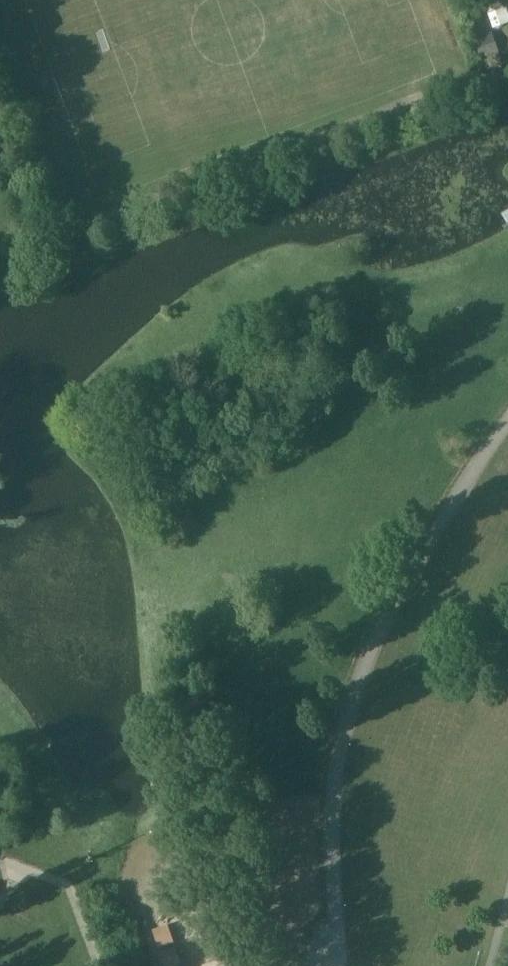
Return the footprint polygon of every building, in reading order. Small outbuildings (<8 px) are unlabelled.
[(493,32),(474,38),(481,59),(500,53),(493,32)] [(156,939),(172,933),(168,924),(153,930),(156,939)] [(160,953),(164,962),(179,956),(176,947),(160,953)]
